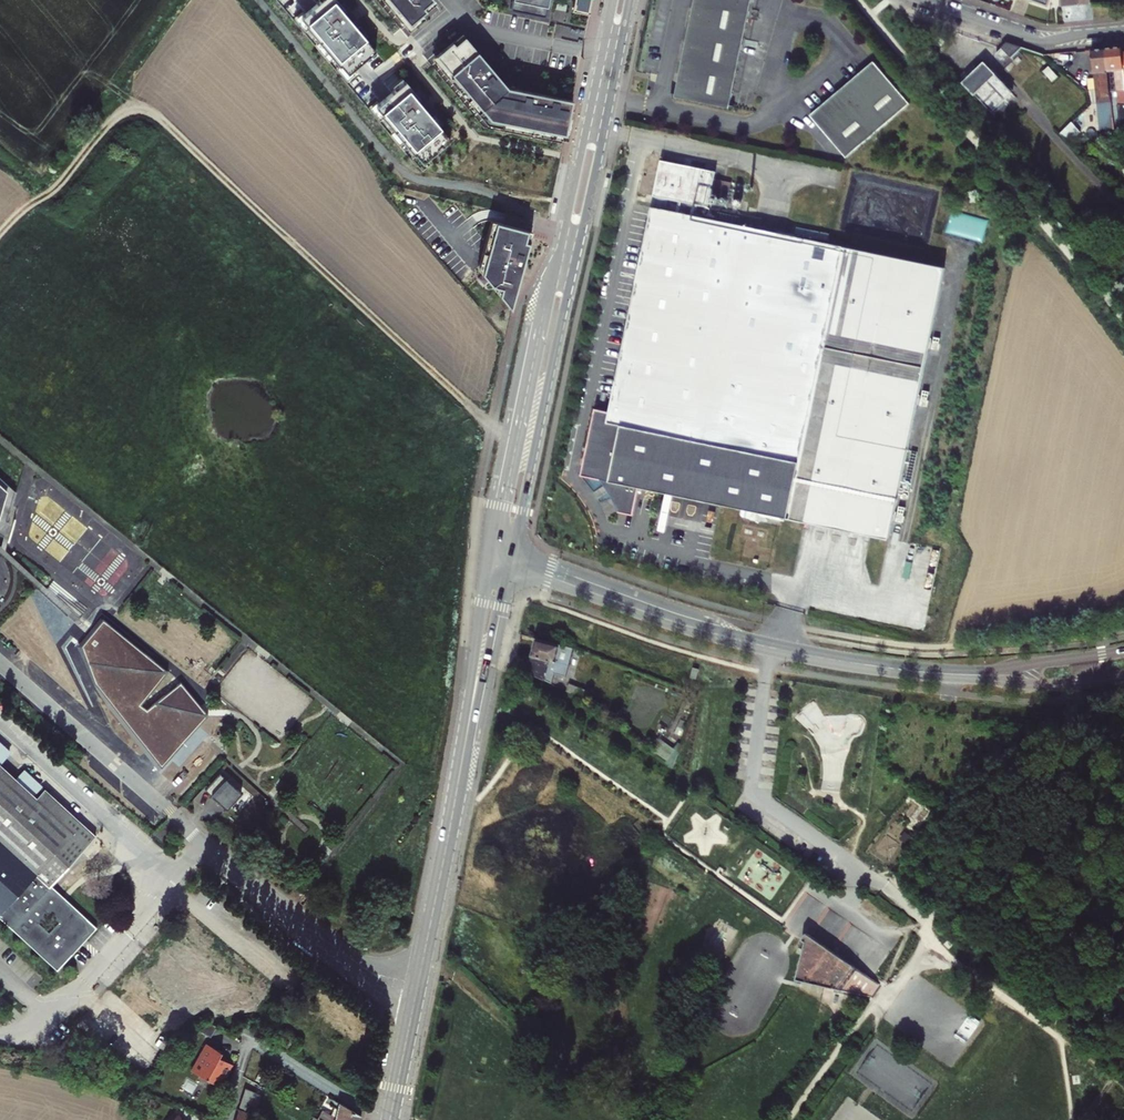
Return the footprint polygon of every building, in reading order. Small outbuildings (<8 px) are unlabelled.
[(338,0),(323,0),(303,17),(310,25),(309,26),(342,65),(343,64),(350,73),(377,50),(365,36),(367,34),(338,0)] [(406,20),(431,0),(389,0),(406,20)] [(550,0),(512,0),(510,9),(512,12),(544,18),(547,16),(550,0)] [(590,15),(593,0),(574,0),(572,12),(590,15)] [(724,104),(676,93),(697,0),(691,0),(670,95),(724,107),(724,104)] [(676,93),(724,104),(742,28),(748,0),(697,0),(676,93)] [(453,41),(450,37),(433,51),(487,118),(566,134),(572,100),(508,87),(462,32),(453,41)] [(1001,48),(1011,58),(1023,47),(1007,41),(1001,48)] [(1122,53),(1121,47),(1105,49),(1109,91),(1116,90),(1117,104),(1119,104),(1121,127),(1123,127),(1123,74),(1122,53)] [(1102,102),(1110,101),(1109,91),(1105,49),(1044,54),(1072,76),(1094,73),(1097,99),(1101,98),(1102,102)] [(869,64),(804,116),(839,159),(904,107),(869,64)] [(965,83),(992,112),(1012,94),(985,64),(965,83)] [(442,123),(407,81),(378,105),(385,114),(384,115),(417,155),(418,154),(425,162),(451,140),(439,126),(442,123)] [(1083,157),(1090,151),(1072,133),(1067,128),(1061,134),(1083,157)] [(695,202),(708,205),(716,170),(661,159),(654,194),(681,199),(695,202)] [(699,211),(693,210),(695,202),(681,199),(680,203),(684,205),(682,211),(698,214),(699,211)] [(611,493),(618,510),(634,514),(640,486),(889,540),(945,267),(652,205),(609,410),(595,407),(581,473),(602,477),(611,493)] [(533,231),(497,222),(483,273),(512,307),(533,231)] [(0,479),(0,534),(3,537),(17,495),(0,479)] [(166,672),(105,619),(82,646),(95,685),(161,768),(208,714),(181,683),(147,709),(141,704),(166,672)] [(552,672),(564,675),(571,647),(536,638),(528,671),(549,683),(552,672)] [(562,690),(575,697),(579,690),(566,683),(562,690)] [(664,739),(656,750),(673,762),(681,751),(664,739)] [(11,927),(59,969),(72,955),(80,946),(97,928),(51,885),(96,837),(97,836),(45,789),(37,798),(0,764),(0,916),(11,927)] [(23,772),(20,777),(20,778),(23,783),(26,783),(28,782),(31,777),(30,774),(27,772),(23,772)] [(221,774),(207,790),(227,809),(242,793),(221,774)] [(37,781),(33,780),(32,781),(29,784),(29,788),(32,791),(36,791),(40,787),(40,784),(37,781)] [(869,997),(879,986),(853,960),(808,928),(797,976),(869,997)] [(968,1041),(980,1021),(971,1015),(958,1035),(968,1041)] [(289,1053),(296,1043),(279,1033),(273,1043),(289,1053)] [(217,1062),(220,1058),(207,1048),(188,1074),(209,1090),(216,1081),(219,1084),(228,1071),(217,1062)] [(244,1087),(239,1106),(254,1113),(261,1091),(244,1087)] [(319,1119),(320,1119),(361,1119),(362,1116),(341,1103),(338,1118),(324,1111),(319,1119)] [(254,1113),(238,1109),(235,1119),(253,1119),(254,1113)]
